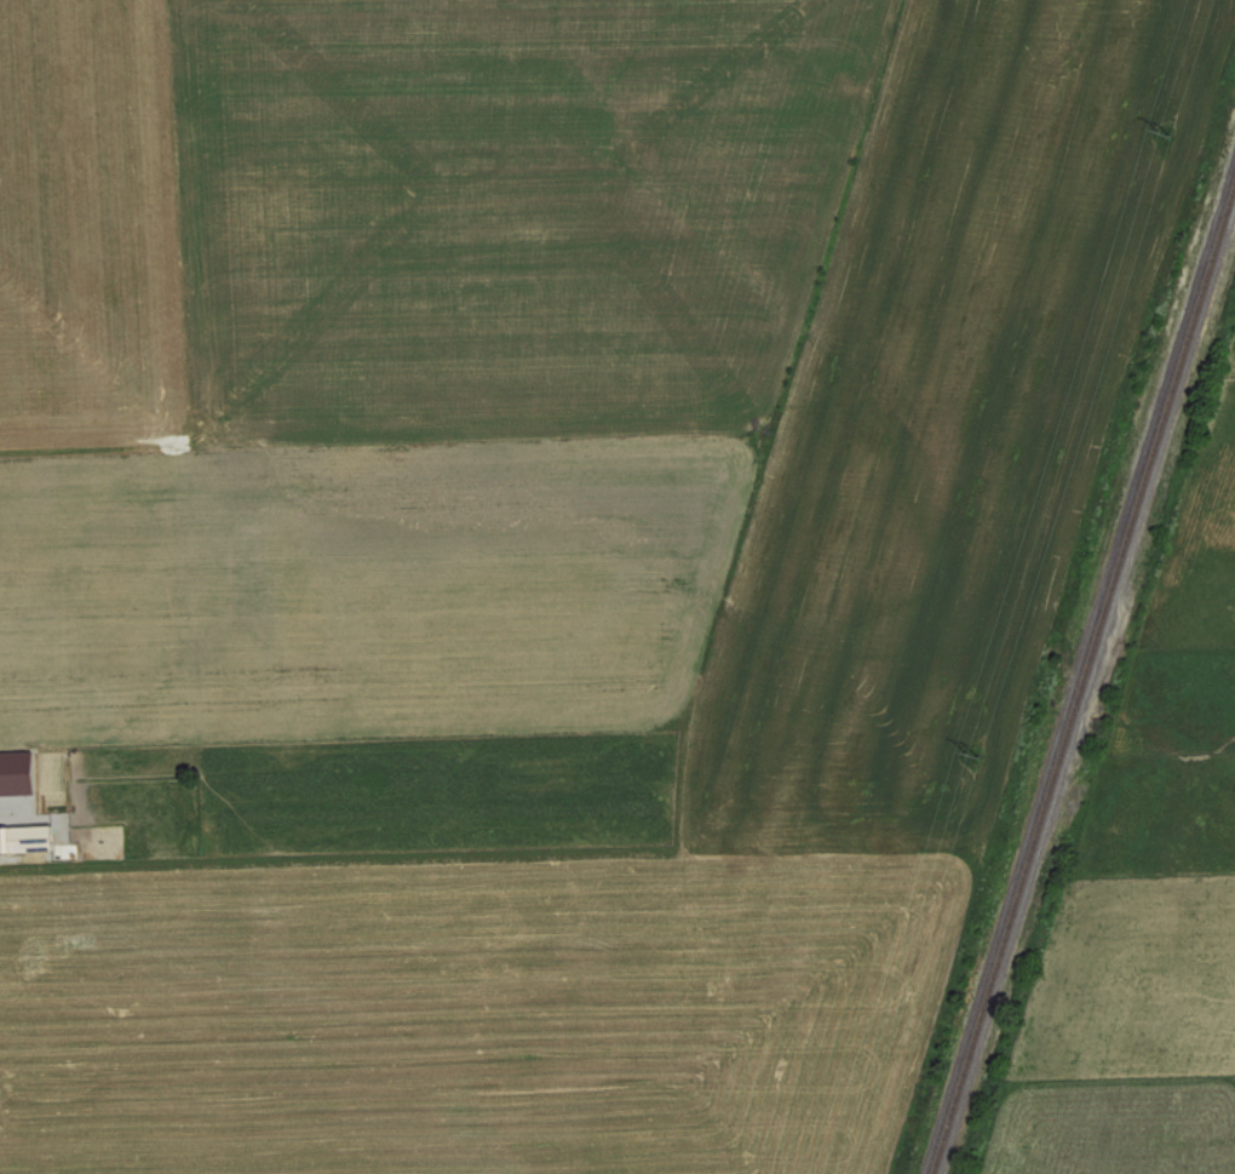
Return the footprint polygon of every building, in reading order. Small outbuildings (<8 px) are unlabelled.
[(38,793),(37,749),(0,750),(0,793),(38,793)] [(56,850),(55,823),(0,825),(0,852),(56,850)]
